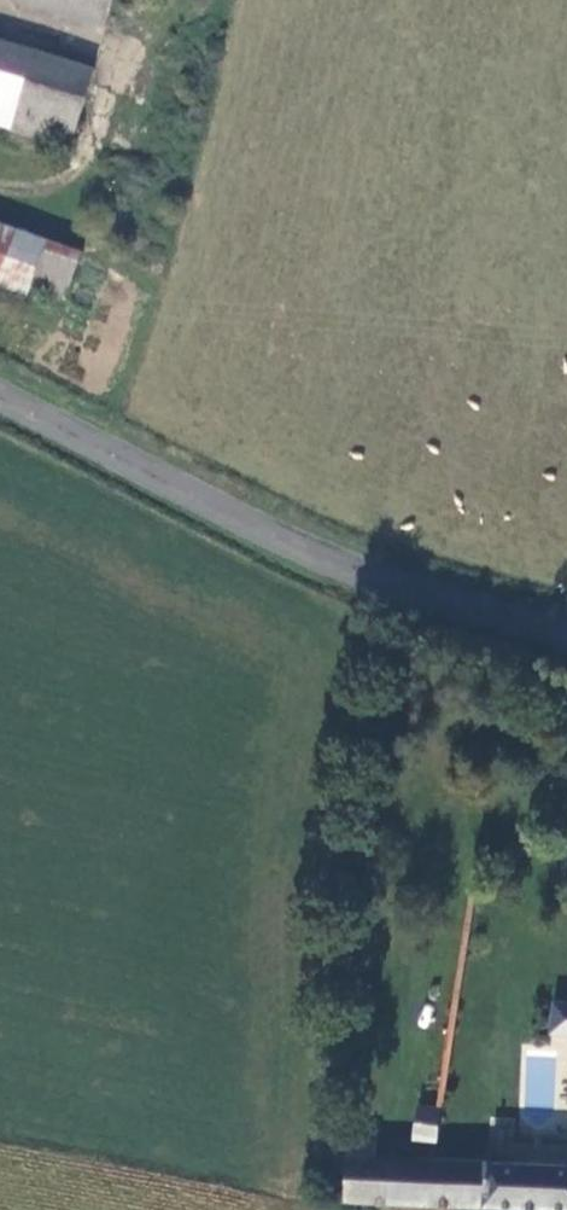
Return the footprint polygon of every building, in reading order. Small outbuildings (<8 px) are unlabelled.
[(105,0),(44,0),(98,19),(105,0)] [(33,45),(0,34),(0,79),(20,85),(21,83),(33,45)] [(21,83),(78,102),(90,64),(33,45),(21,83)] [(7,119),(7,123),(64,142),(78,102),(21,83),(20,85),(0,79),(0,117),(7,119)] [(0,217),(0,280),(29,290),(31,285),(62,296),(81,244),(0,217)] [(551,1001),(548,1034),(566,1036),(566,1003),(551,1001)] [(436,1141),(439,1105),(420,1102),(417,1138),(436,1141)] [(349,1139),(347,1204),(369,1204),(370,1157),(371,1139),(349,1139)] [(370,1157),(369,1204),(396,1205),(397,1158),(370,1157)] [(397,1158),(396,1205),(541,1209),(566,1209),(566,1163),(397,1158)]
